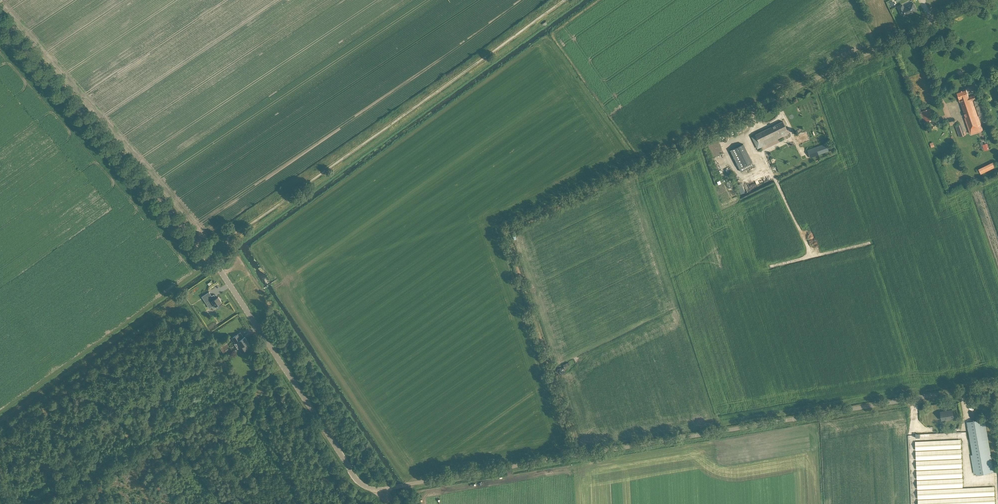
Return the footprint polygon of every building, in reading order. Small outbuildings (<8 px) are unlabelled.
[(898,6),(903,16),(917,10),(913,3),(905,7),(903,4),(898,6)] [(969,96),(968,93),(966,88),(957,92),(959,99),(960,99),(971,133),(982,129),(973,100),(976,99),(974,95),(969,97),(968,96),(969,96)] [(922,111),(926,122),(934,119),(930,108),(926,109),(922,111)] [(776,134),(778,137),(782,135),(781,131),(787,129),(783,121),(775,125),(778,133),(776,134)] [(965,135),(961,124),(956,125),(960,137),(965,135)] [(751,136),(757,149),(776,140),(777,142),(784,138),(782,135),(778,137),(776,134),(778,133),(775,125),(751,136)] [(795,136),(799,144),(808,140),(805,132),(795,136)] [(807,150),(810,157),(829,151),(826,143),(807,150)] [(754,165),(743,144),(730,150),(741,171),(754,165)] [(772,164),(773,166),(785,161),(784,158),(772,164)] [(979,168),(982,174),(997,166),(995,161),(979,168)] [(211,303),(213,302),(215,306),(222,302),(218,296),(216,298),(215,295),(209,299),(211,303)] [(235,340),(238,343),(239,342),(242,346),(248,342),(245,337),(243,338),(241,336),(235,340)] [(954,418),(953,414),(952,410),(941,412),(942,420),(954,418)] [(984,419),(967,422),(976,474),(994,472),(984,419)] [(960,439),(915,441),(916,450),(961,448),(960,439)] [(916,460),(961,457),(961,449),(916,451),(916,460)] [(961,459),(916,461),(917,469),(962,467),(961,459)] [(917,479),(962,477),(962,468),(917,470),(917,479)] [(918,489),(962,487),(962,478),(917,480),(918,489)] [(918,499),(995,495),(994,486),(918,490),(918,499)] [(918,500),(918,503),(995,503),(995,496),(918,500)]
